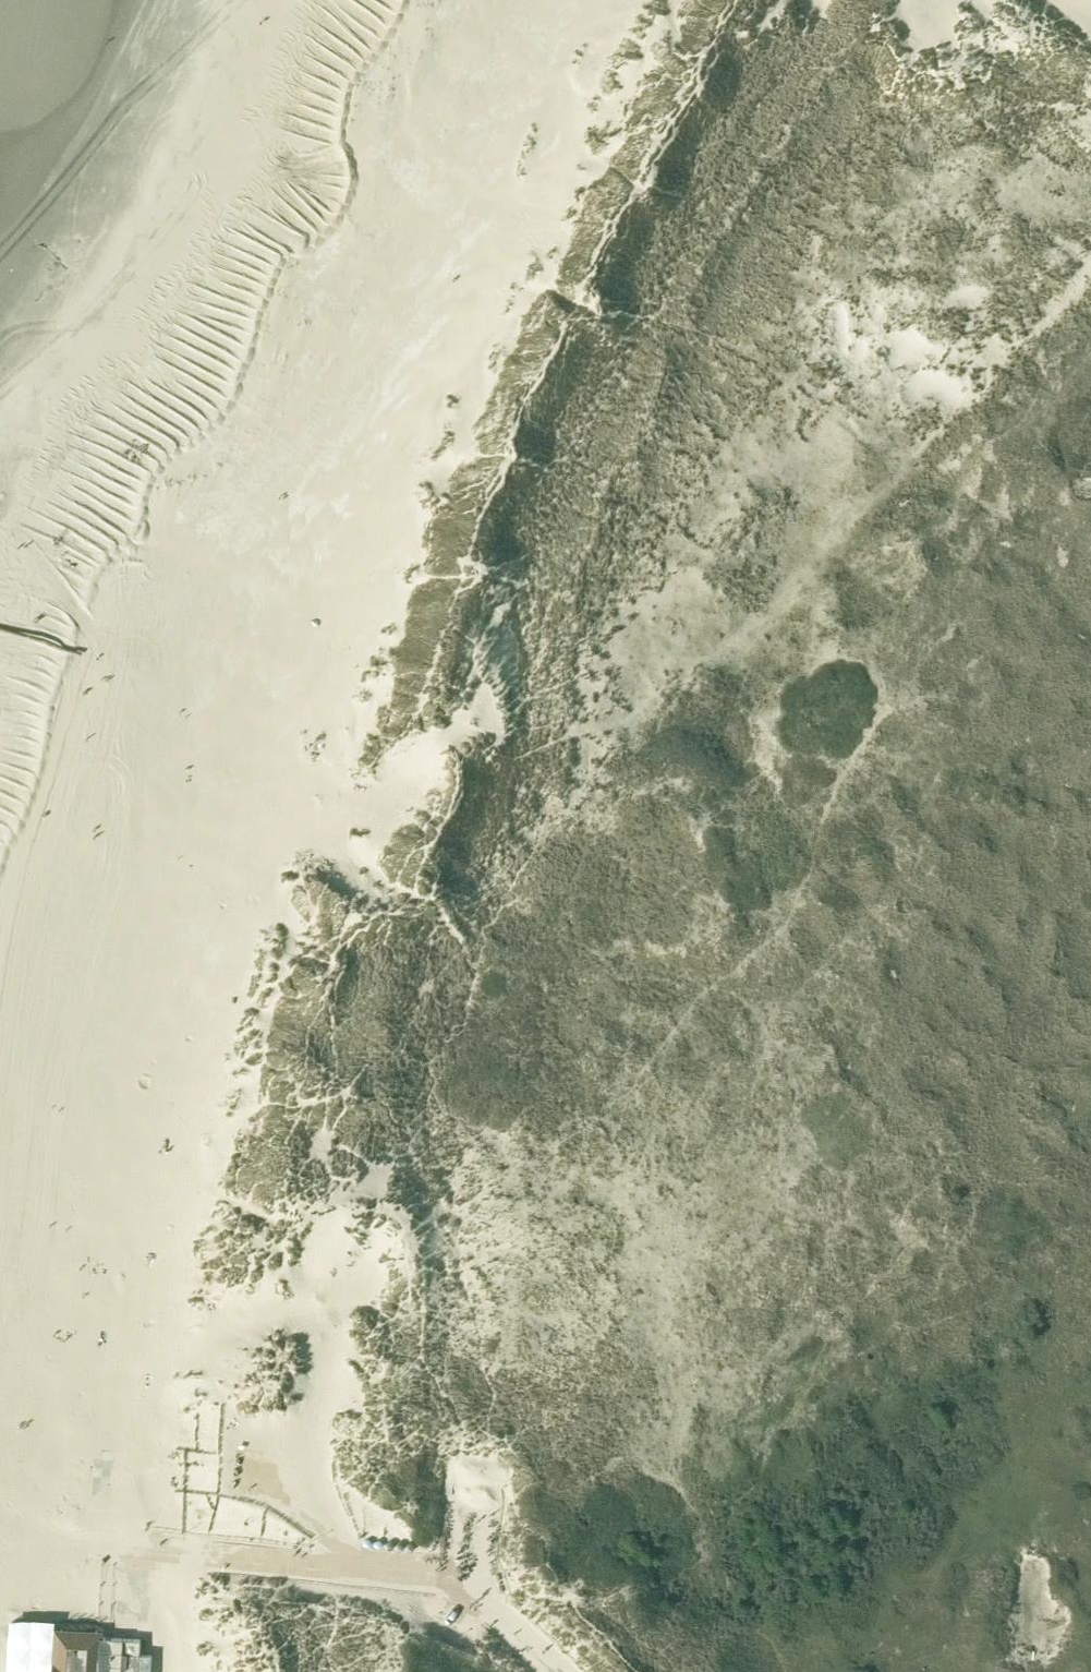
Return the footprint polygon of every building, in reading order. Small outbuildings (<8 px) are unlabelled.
[(107,1446),(107,1428),(76,1427),(75,1445),(107,1446)] [(54,1671),(140,1671),(141,1638),(97,1636),(97,1635),(61,1634),(60,1659),(55,1659),(54,1671)]
